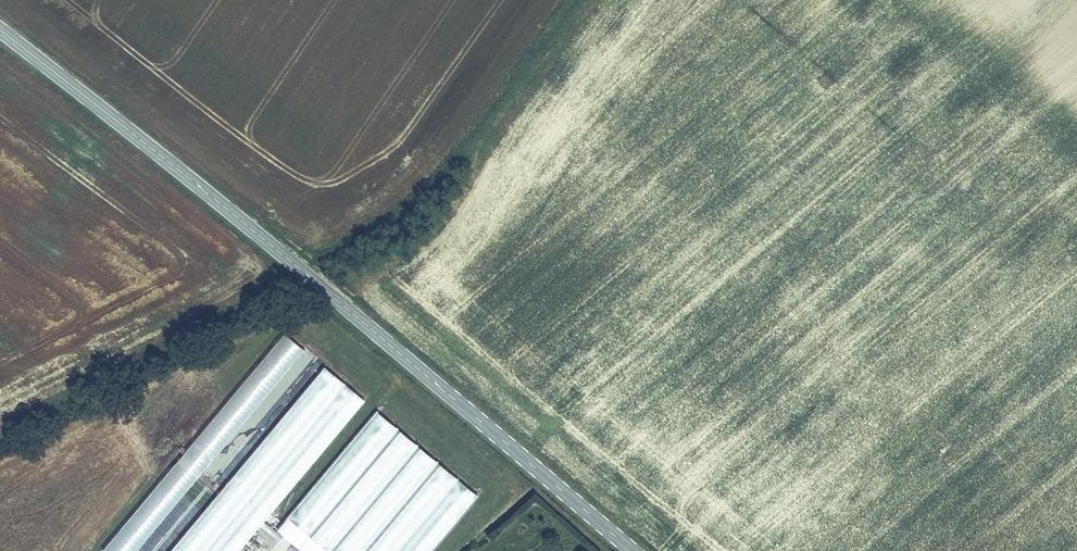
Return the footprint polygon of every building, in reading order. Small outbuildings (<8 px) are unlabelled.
[(305,350),(285,334),(106,550),(139,550),(305,350)] [(170,550),(236,550),(364,397),(323,365),(170,550)] [(304,550),(429,550),(477,492),(379,413),(281,533),(304,550)]
